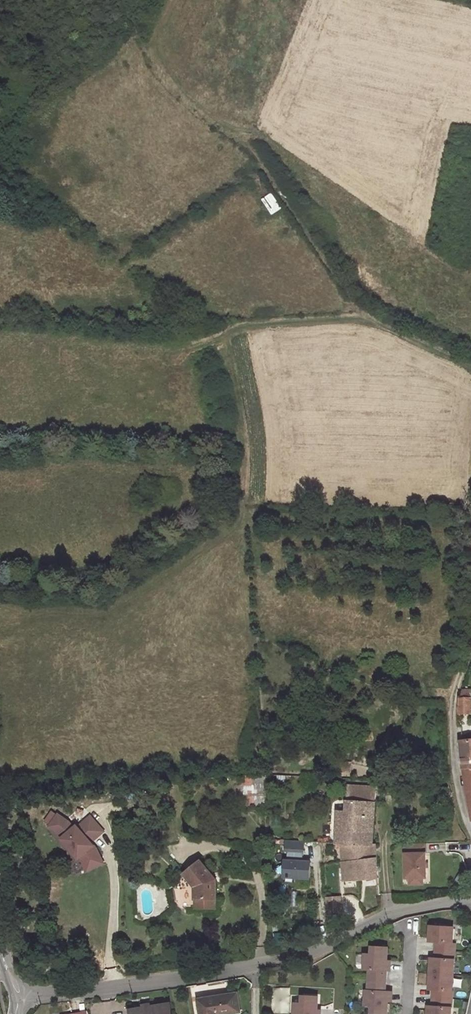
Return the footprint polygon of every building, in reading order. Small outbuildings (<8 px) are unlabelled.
[(282,208),(271,193),(261,200),(271,215),(282,208)] [(470,698),(470,689),(463,690),(460,698),(470,698)] [(470,698),(460,698),(459,714),(470,714),(470,698)] [(460,741),(463,769),(465,769),(470,768),(470,740),(460,741)] [(373,844),(376,802),(375,802),(375,790),(348,788),(348,796),(352,796),(352,801),(347,801),(347,811),(338,811),(337,827),(337,844),(342,844),(373,844)] [(92,842),(105,831),(91,815),(79,826),(77,825),(75,827),(70,821),(49,808),(40,821),(59,833),(63,838),(61,839),(79,859),(80,857),(86,852),(91,862),(101,857),(95,845),(92,842)] [(303,853),(304,842),(286,841),(285,852),(288,852),(303,853)] [(426,878),(425,843),(404,844),(404,855),(405,855),(406,878),(410,878),(422,878),(426,878)] [(378,878),(375,844),(373,844),(342,844),(345,880),(378,878)] [(104,863),(101,857),(91,862),(86,852),(80,857),(87,871),(104,863)] [(303,862),(303,853),(288,852),(288,861),(303,862)] [(216,899),(216,879),(200,860),(184,874),(195,887),(195,908),(216,908),(215,899),(216,899)] [(310,879),(311,862),(303,862),(288,861),(285,861),(284,883),(296,883),(296,878),(310,879)] [(462,885),(467,877),(460,873),(456,881),(462,885)] [(341,912),(340,896),(325,897),(327,913),(341,912)] [(452,943),(453,927),(431,926),(430,937),(434,937),(434,941),(436,942),(436,950),(452,951),(452,943)] [(385,981),(388,947),(375,947),(374,954),(365,954),(365,955),(364,965),(364,969),(370,969),(369,980),(385,981)] [(453,975),(454,959),(451,959),(452,951),(436,950),(435,962),(431,962),(430,974),(453,975)] [(365,955),(355,954),(354,964),(364,965),(365,955)] [(452,991),(453,975),(430,974),(430,985),(433,986),(433,998),(449,999),(449,991),(452,991)] [(387,1013),(388,991),(385,991),(385,981),(369,980),(369,990),(366,990),(365,1005),(374,1005),(374,1013),(387,1013)] [(237,993),(198,1000),(201,1013),(225,1013),(240,1012),(237,993)] [(317,996),(304,996),(304,1004),(295,1003),(294,1013),(316,1013),(317,996)] [(451,1007),(448,1007),(449,999),(433,998),(432,1010),(428,1010),(428,1013),(451,1013),(451,1011),(451,1007)] [(170,1004),(149,1007),(149,1010),(143,1011),(143,1009),(130,1011),(131,1013),(171,1013),(170,1004)]
